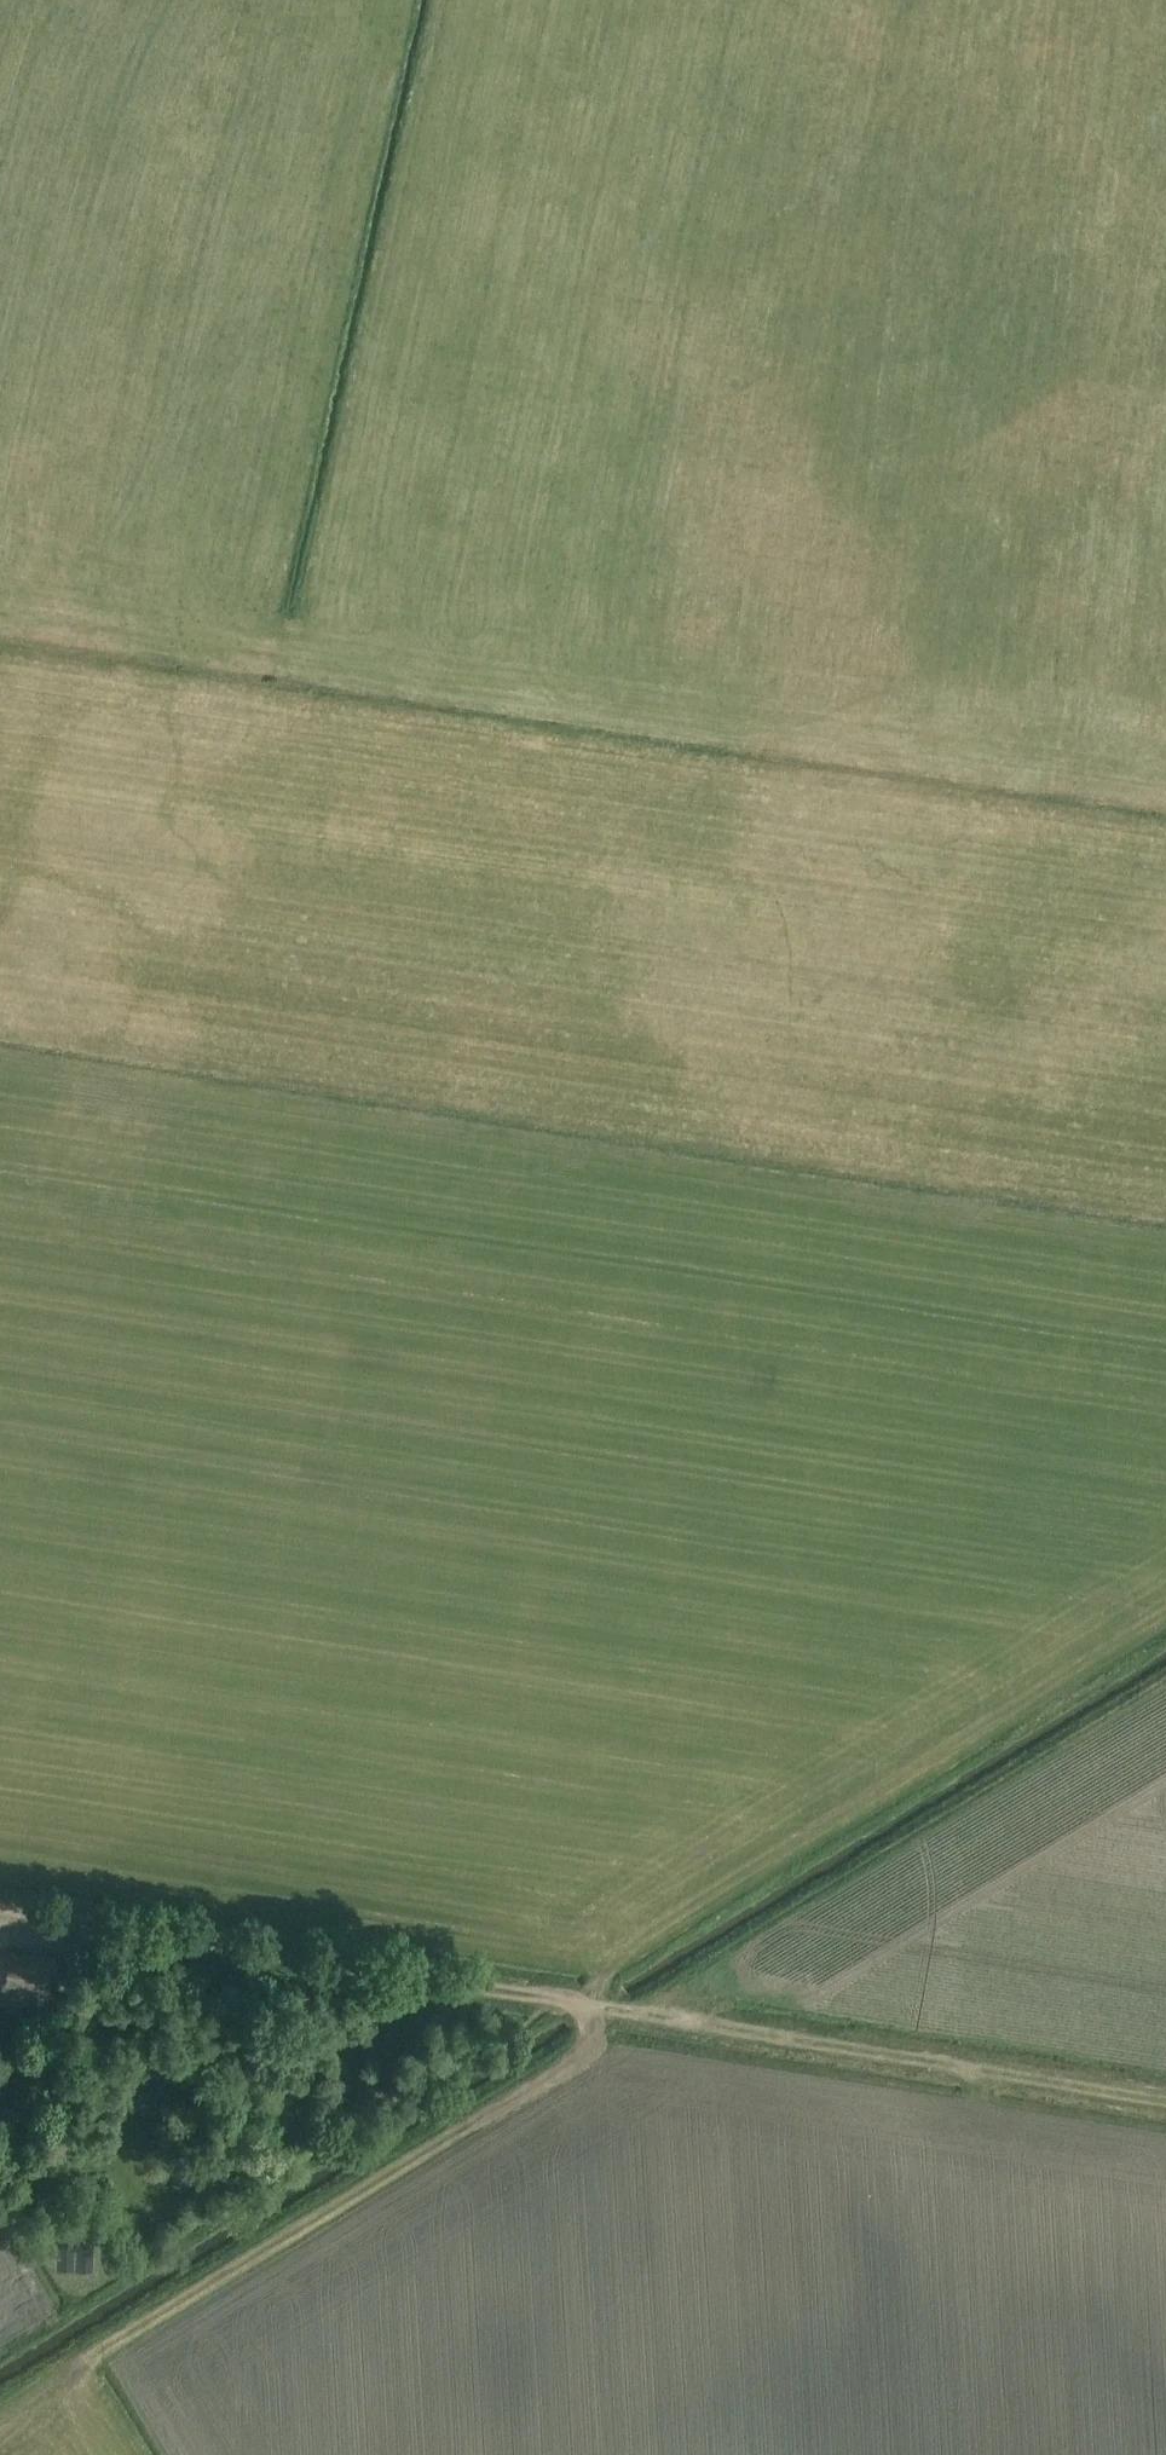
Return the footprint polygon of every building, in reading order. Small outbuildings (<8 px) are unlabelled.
[(58,1959),(38,1956),(7,1953),(3,1986),(54,1992),(58,1959)]
